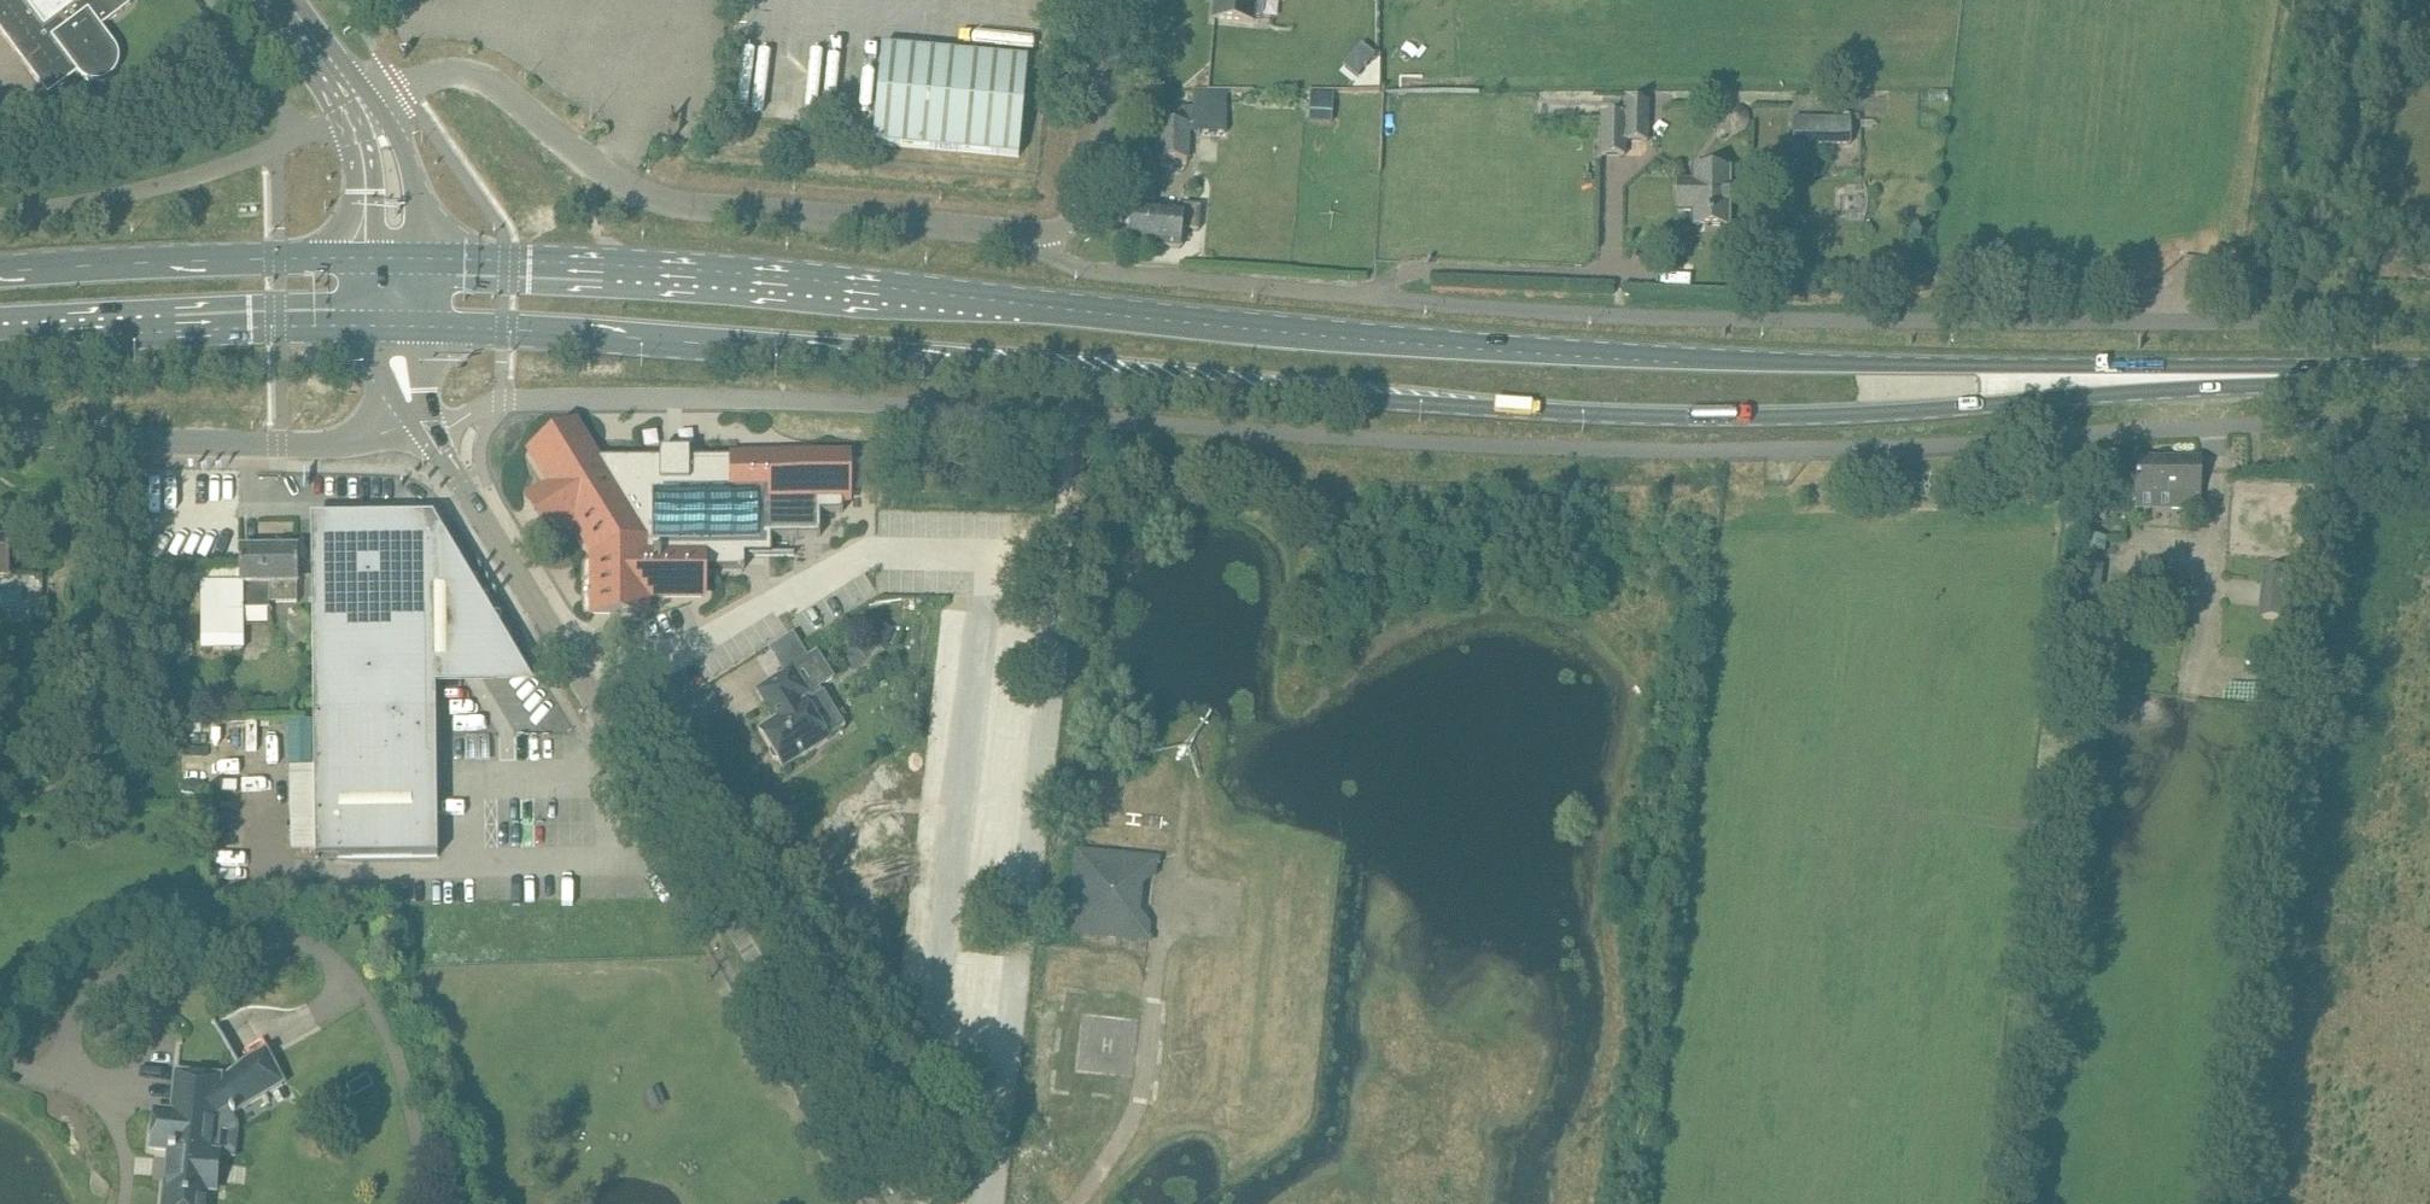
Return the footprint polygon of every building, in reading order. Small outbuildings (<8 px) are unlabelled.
[(48,96),(77,74),(84,80),(92,84),(102,83),(105,82),(110,79),(116,72),(119,64),(119,54),(115,46),(101,28),(127,9),(131,3),(132,0),(0,0),(0,32),(48,96)] [(1254,19),(1260,19),(1264,14),(1264,4),(1261,0),(1215,0),(1214,19),(1238,21),(1253,23),(1254,19)] [(1393,2),(1392,17),(1404,17),(1404,3),(1393,2)] [(886,46),(877,145),(1030,159),(1038,60),(886,46)] [(1193,132),(1227,133),(1227,93),(1194,92),(1193,132)] [(1335,94),(1311,92),(1309,117),(1333,119),(1335,94)] [(1601,117),(1600,156),(1624,156),(1625,142),(1647,142),(1648,103),(1624,103),(1623,117),(1601,117)] [(1845,119),(1793,119),(1793,145),(1845,146),(1845,119)] [(1188,124),(1159,123),(1158,160),(1187,160),(1188,124)] [(1727,227),(1727,203),(1727,171),(1694,170),(1694,185),(1678,185),(1678,211),(1694,212),(1694,227),(1727,227)] [(1128,244),(1180,249),(1182,230),(1198,232),(1201,207),(1183,205),(1183,212),(1131,207),(1128,244)] [(549,483),(526,494),(544,532),(568,520),(585,552),(584,612),(637,612),(637,596),(693,597),(692,567),(732,568),(732,556),(784,557),(784,538),(811,538),(812,514),(838,515),(838,504),(841,504),(843,461),(595,457),(578,424),(532,447),(549,483)] [(2174,497),(2174,509),(2199,509),(2199,458),(2137,458),(2136,497),(2174,497)] [(10,578),(11,541),(0,541),(0,578),(10,578)] [(312,543),(312,564),(311,564),(315,860),(438,858),(434,542),(312,543)] [(200,586),(201,651),(243,650),(243,610),(270,609),(270,603),(297,603),(297,585),(298,585),(298,550),(240,550),(240,586),(200,586)] [(2311,574),(2265,569),(2259,619),(2305,624),(2311,574)] [(782,769),(829,739),(804,700),(810,696),(793,668),(757,691),(770,712),(769,713),(770,714),(773,712),(777,720),(759,731),(782,769)] [(909,715),(893,715),(893,730),(909,731),(909,715)] [(1074,850),(1066,936),(1151,945),(1152,938),(1151,937),(1152,925),(1140,913),(1143,887),(1156,878),(1157,865),(1160,866),(1160,859),(1074,850)] [(152,1150),(169,1151),(169,1159),(175,1160),(173,1180),(167,1180),(164,1203),(207,1203),(208,1191),(215,1192),(219,1155),(212,1154),(215,1121),(220,1122),(286,1085),(269,1054),(243,1068),(216,1022),(181,1042),(178,1072),(174,1103),(173,1115),(156,1113),(152,1150)]
